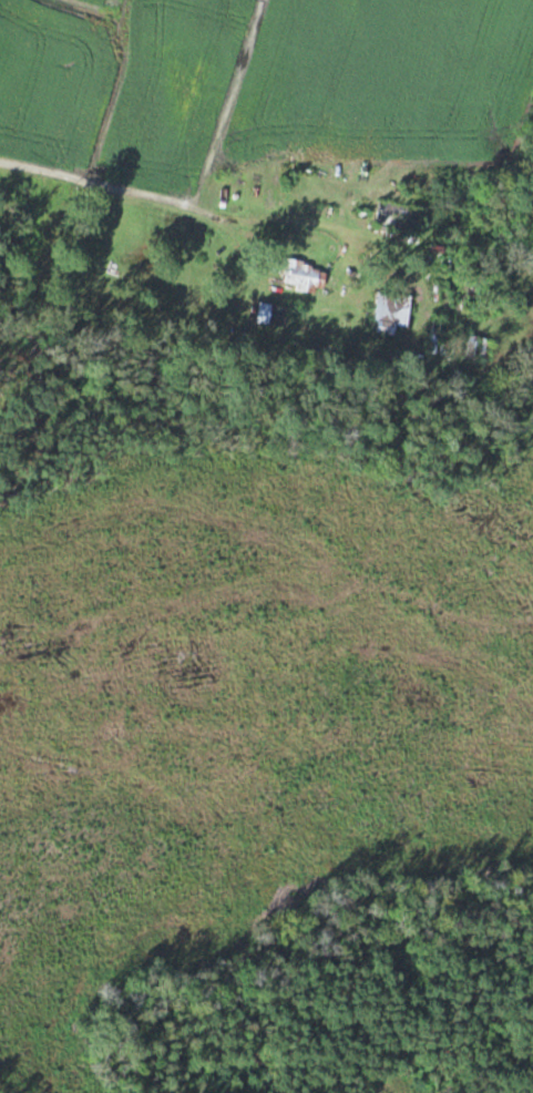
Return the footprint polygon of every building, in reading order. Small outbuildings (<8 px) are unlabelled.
[(423,208),(380,203),(376,233),(420,237),(423,208)] [(328,270),(289,261),(284,287),(322,295),(328,270)] [(408,328),(413,297),(381,292),(375,334),(394,337),(396,326),(408,328)]
